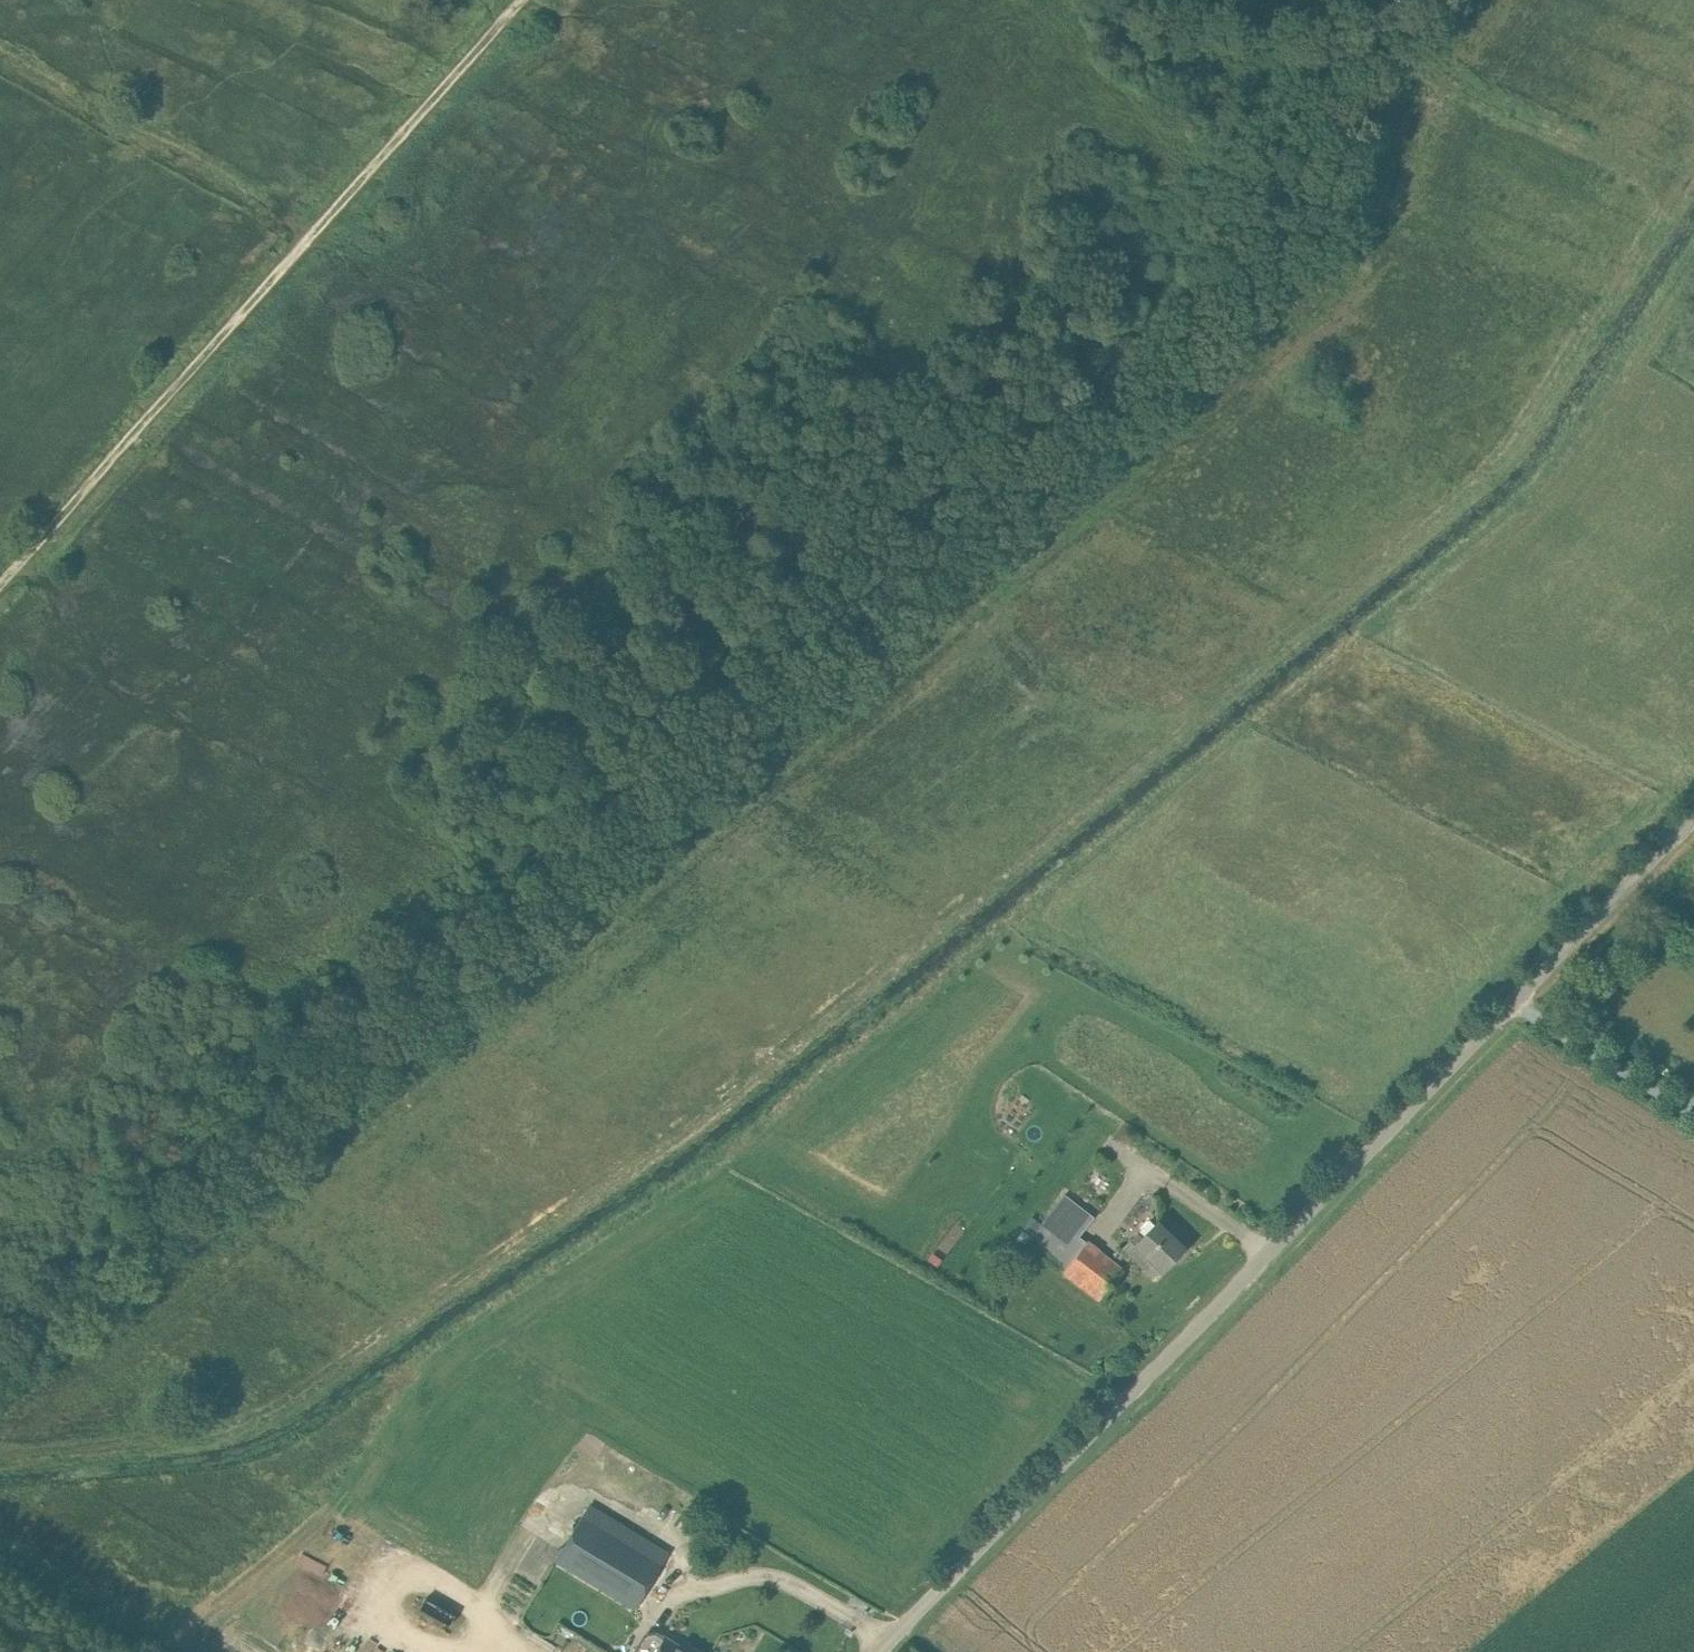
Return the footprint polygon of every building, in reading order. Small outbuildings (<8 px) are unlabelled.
[(1100,1302),(1125,1269),(1088,1241),(1087,1242),(1079,1236),(1094,1217),(1064,1194),(1025,1244),(1062,1274),(1100,1302)] [(1136,1236),(1122,1250),(1152,1278),(1160,1270),(1163,1272),(1184,1250),(1157,1223),(1140,1240),(1136,1236)] [(634,1609),(662,1564),(669,1552),(650,1540),(642,1552),(582,1516),(554,1562),(634,1609)] [(665,1636),(664,1638),(656,1633),(646,1635),(635,1651),(691,1651),(665,1636)]
